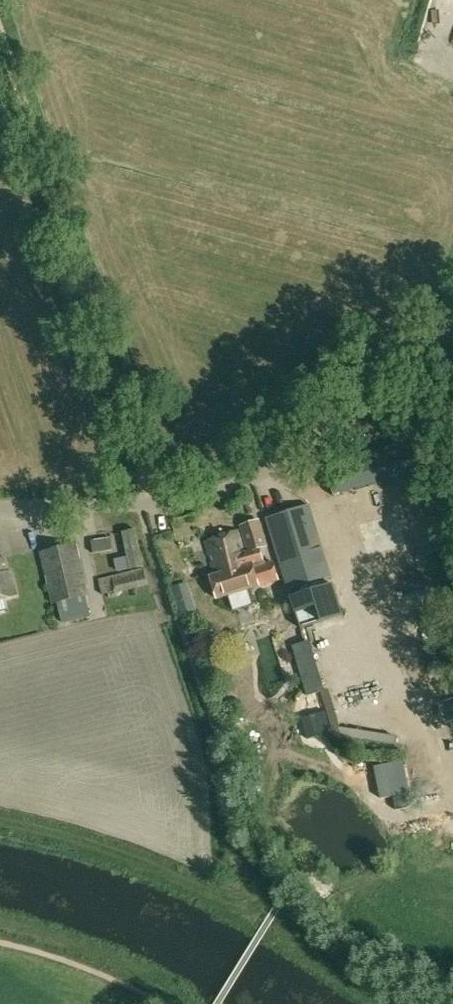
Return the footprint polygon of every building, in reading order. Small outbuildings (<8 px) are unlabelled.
[(405,442),(325,465),(333,496),(381,481),(381,483),(414,473),(405,442)] [(329,578),(307,506),(265,519),(287,591),(329,578)] [(260,548),(265,546),(257,521),(242,525),(250,549),(246,550),(239,530),(205,541),(215,575),(210,576),(216,598),(278,579),(273,562),(265,564),(260,548)] [(136,529),(121,532),(130,570),(144,567),(136,529)] [(409,534),(370,538),(372,560),(411,555),(409,534)] [(114,549),(112,537),(92,540),(94,552),(114,549)] [(54,601),(89,593),(78,544),(43,552),(54,601)] [(10,571),(8,571),(4,557),(0,558),(0,599),(17,595),(10,571)] [(144,567),(99,579),(103,594),(117,591),(117,593),(149,585),(144,567)] [(171,587),(180,616),(197,611),(188,582),(171,587)] [(302,648),(316,699),(331,695),(317,644),(302,648)]
